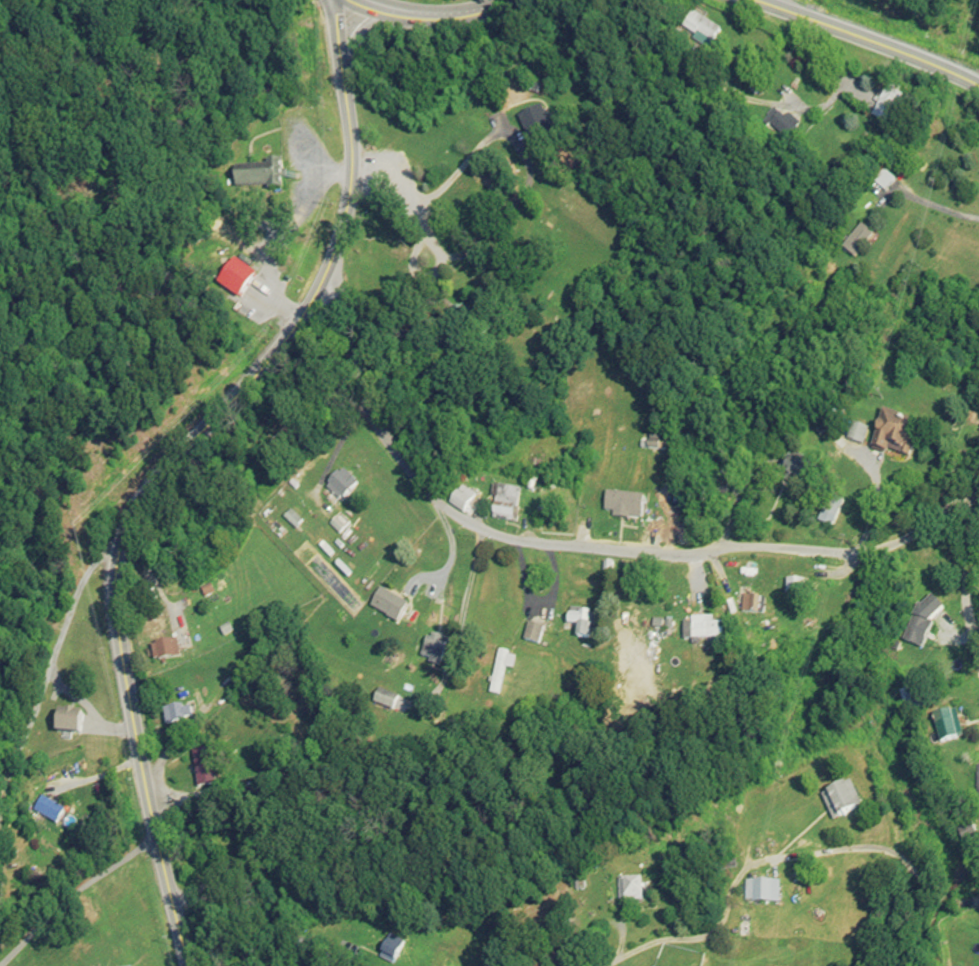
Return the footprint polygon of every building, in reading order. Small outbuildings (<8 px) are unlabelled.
[(677,33),(707,51),(719,30),(688,13),(677,33)] [(519,118),(530,151),(553,143),(542,111),(519,118)] [(280,190),(280,164),(264,164),(264,170),(233,171),(233,190),(280,190)] [(883,192),(893,182),(883,172),(873,182),(883,192)] [(852,260),(873,237),(861,226),(840,248),(852,260)] [(251,287),(243,266),(218,275),(226,297),(251,287)] [(909,461),(917,422),(880,415),(872,453),(909,461)] [(867,431),(851,426),(845,442),(861,448),(867,431)] [(804,483),(802,463),(779,466),(782,486),(804,483)] [(338,504),(355,487),(340,472),(323,490),(338,504)] [(462,514),(473,496),(460,488),(449,506),(462,514)] [(515,524),(519,492),(495,489),(491,522),(515,524)] [(641,519),(642,499),(604,496),(603,516),(641,519)] [(815,521),(828,529),(843,505),(829,497),(815,521)] [(786,597),(803,598),(803,583),(786,583),(786,597)] [(368,607),(396,623),(407,604),(379,588),(368,607)] [(765,601),(743,597),(740,613),(761,617),(765,601)] [(903,641),(922,649),(940,604),(920,597),(903,641)] [(575,627),(574,637),(588,638),(591,612),(566,610),(565,626),(575,627)] [(721,617),(682,617),(682,640),(721,640),(721,617)] [(150,659),(177,657),(175,639),(148,641),(150,659)] [(512,669),(514,652),(495,650),(490,694),(500,695),(503,668),(512,669)] [(372,703),(391,709),(395,695),(376,689),(372,703)] [(919,709),(916,690),(901,692),(904,712),(919,709)] [(160,709),(163,725),(191,719),(187,703),(160,709)] [(932,714),(938,742),(957,739),(952,710),(932,714)] [(78,733),(78,713),(54,713),(54,733),(78,733)] [(191,750),(194,786),(213,784),(210,748),(191,750)] [(820,795),(832,820),(860,807),(848,781),(820,795)] [(63,810),(39,796),(30,810),(54,824),(63,810)] [(619,900),(640,900),(640,877),(619,877),(619,900)] [(743,903),(778,903),(778,881),(743,881),(743,903)] [(376,956),(389,964),(401,943),(388,935),(376,956)]
